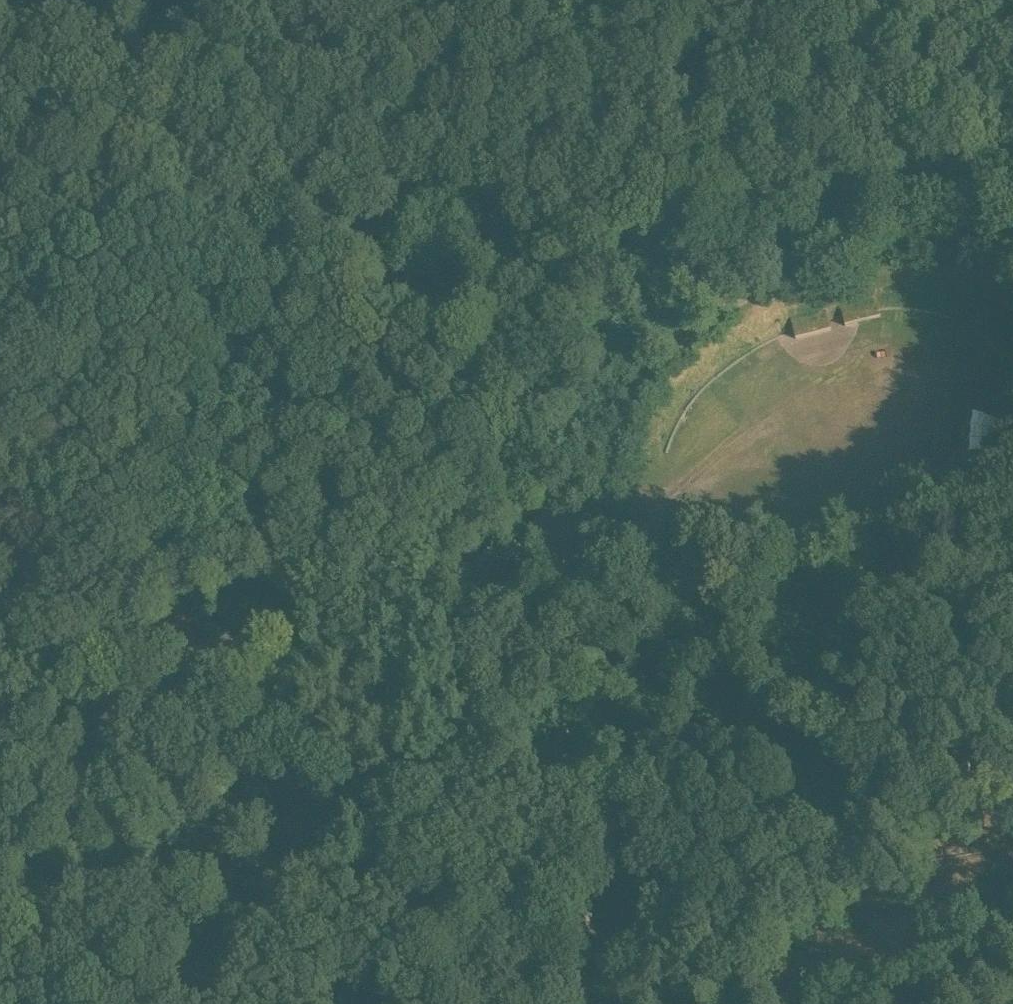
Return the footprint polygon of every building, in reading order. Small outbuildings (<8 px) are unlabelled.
[(827,309),(791,319),(794,328),(797,338),(832,329),(829,317),(827,309)] [(995,412),(986,410),(978,411),(970,416),(964,422),(961,430),(961,439),(964,447),(969,454),(976,458),(985,460),(993,459),(1001,455),(1007,448),(1010,440),(1010,432),(1008,423),(1002,416),(995,412)]
